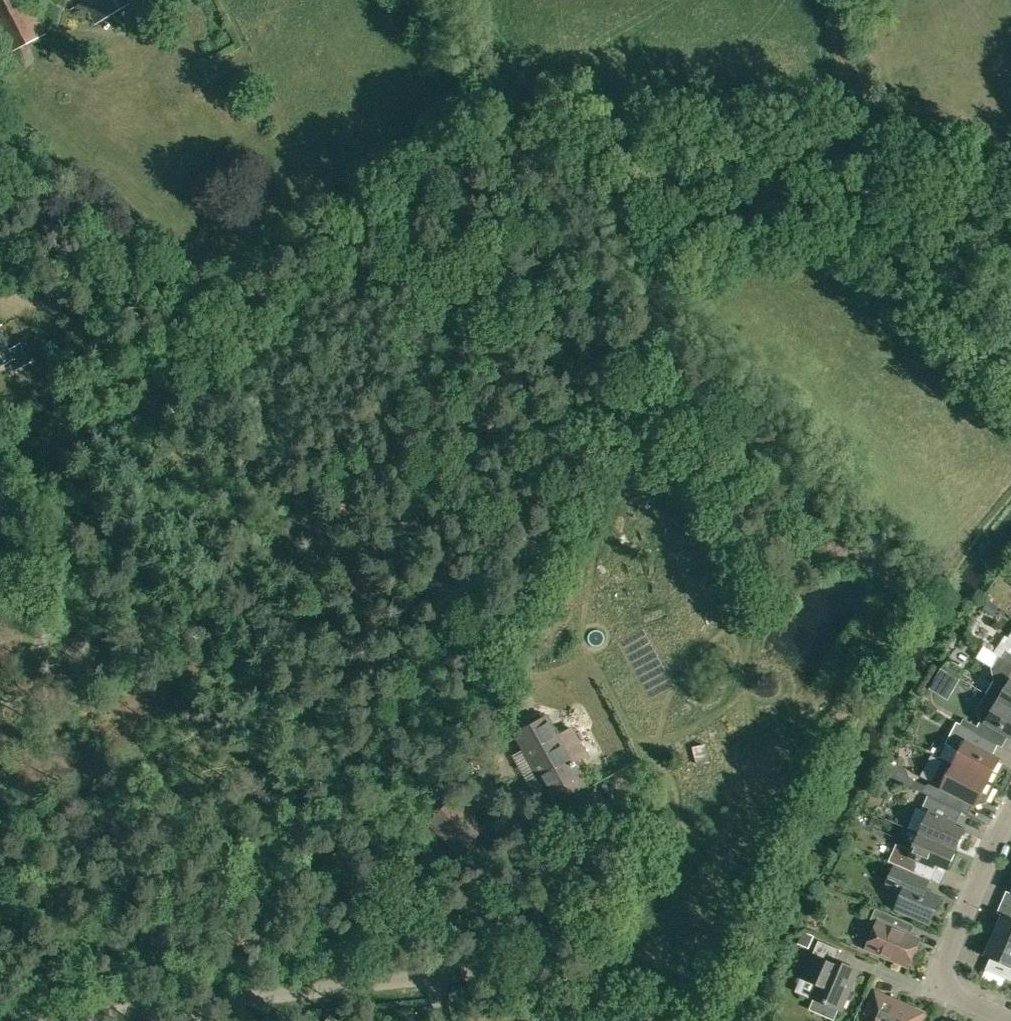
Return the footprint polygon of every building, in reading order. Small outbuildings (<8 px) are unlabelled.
[(5,56),(46,34),(28,0),(0,0),(0,47),(5,56)] [(95,25),(137,0),(79,0),(95,25)] [(10,347),(0,328),(0,366),(9,361),(14,371),(30,363),(20,342),(10,347)] [(1010,663),(1010,633),(1002,647),(998,644),(993,652),(998,655),(1010,663)] [(998,655),(991,668),(991,679),(983,692),(989,696),(998,701),(1010,709),(1010,663),(998,655)] [(941,669),(929,689),(931,690),(948,700),(960,680),(944,671),(941,669)] [(998,701),(989,696),(980,711),(982,720),(977,727),(965,720),(962,725),(974,732),(983,737),(1002,747),(1008,736),(1010,738),(1010,709),(998,701)] [(516,741),(530,766),(552,806),(586,786),(573,762),(587,754),(572,726),(557,734),(550,721),(546,714),(512,734),(516,741)] [(977,748),(983,737),(974,732),(962,725),(957,722),(946,744),(961,752),(954,765),(988,782),(1000,759),(977,748)] [(704,744),(691,747),(695,765),(708,763),(704,744)] [(922,792),(928,795),(953,807),(958,796),(976,805),(987,802),(995,786),(988,782),(954,765),(945,760),(933,783),(925,786),(914,779),(910,786),(922,792)] [(929,812),(920,834),(956,850),(965,831),(953,825),(960,810),(953,807),(928,795),(922,809),(929,812)] [(425,826),(460,860),(484,835),(449,802),(425,826)] [(888,862),(895,865),(897,866),(922,876),(930,879),(936,864),(948,869),(956,850),(920,834),(913,850),(896,843),(888,862)] [(922,876),(897,866),(895,865),(886,887),(902,894),(896,909),(930,923),(941,897),(917,887),(922,876)] [(876,908),(871,920),(878,923),(867,948),(908,966),(920,939),(908,935),(913,924),(876,908)] [(993,935),(1010,943),(1010,919),(1002,915),(993,935)] [(815,935),(804,931),(798,944),(809,949),(815,935)] [(1010,980),(1010,943),(993,935),(985,956),(1010,966),(1005,978),(1010,980)] [(819,941),(812,955),(803,978),(817,984),(812,997),(814,998),(809,1009),(834,1020),(839,1009),(842,1010),(858,970),(836,961),(841,950),(819,941)] [(926,1012),(875,990),(865,1013),(877,1018),(876,1020),(922,1020),(926,1012)]
